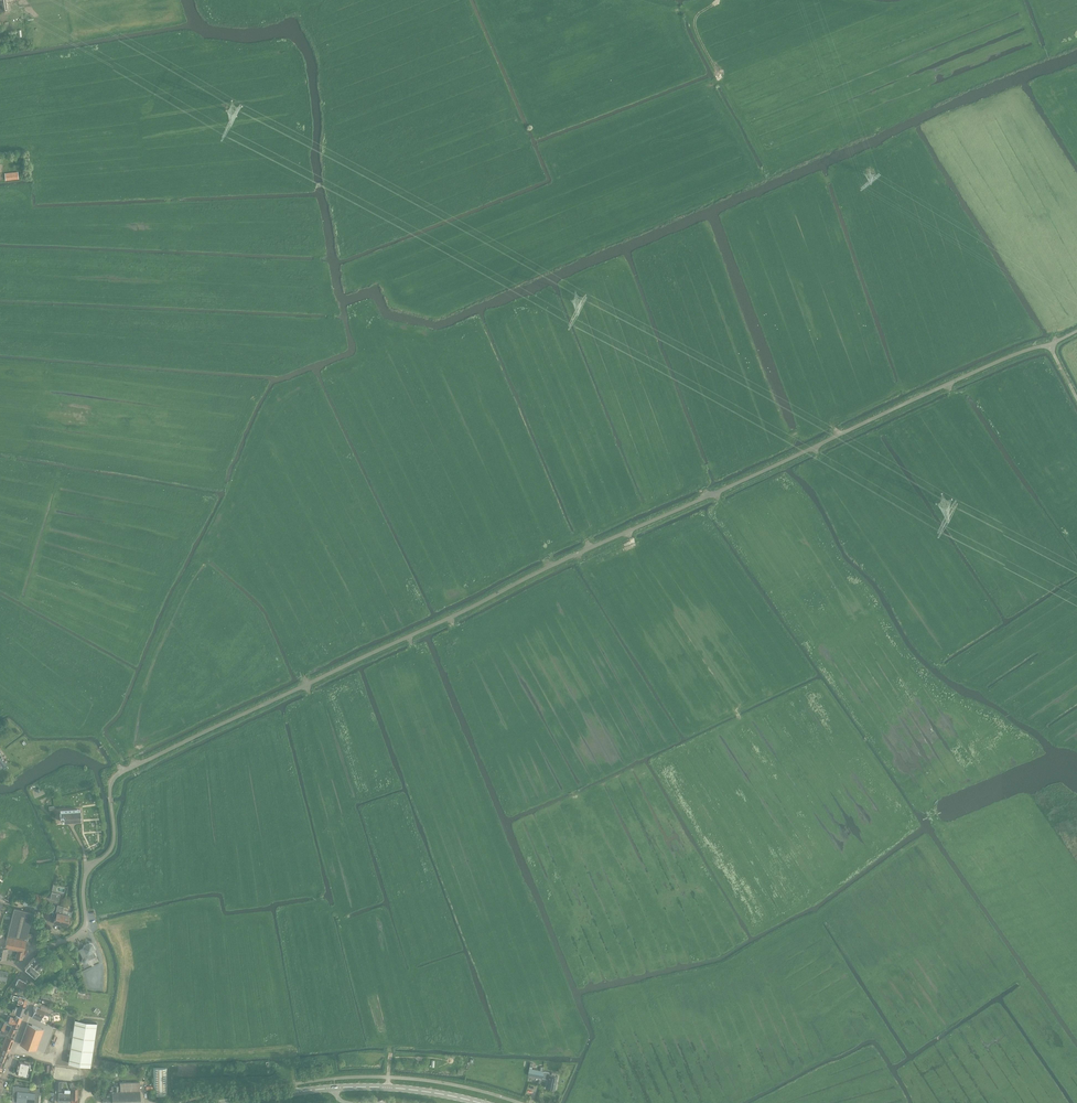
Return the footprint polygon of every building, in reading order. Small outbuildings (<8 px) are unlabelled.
[(5,173),(6,180),(19,178),(18,172),(5,173)] [(61,822),(81,820),(81,810),(61,811),(61,814),(60,814),(60,819),(61,819),(61,822)] [(24,898),(23,904),(34,906),(34,908),(39,909),(41,901),(36,900),(36,901),(24,898)] [(58,905),(53,923),(61,925),(61,924),(68,925),(70,916),(70,915),(63,913),(65,907),(58,905)] [(8,936),(7,936),(6,943),(5,943),(4,944),(5,944),(5,947),(4,947),(4,948),(0,947),(0,957),(5,958),(6,959),(8,952),(12,953),(12,949),(17,950),(16,958),(22,959),(25,943),(31,944),(33,934),(29,933),(33,912),(14,908),(8,936)] [(83,949),(79,951),(83,958),(82,961),(83,963),(86,964),(88,963),(89,960),(96,956),(94,952),(95,950),(93,944),(90,943),(84,946),(83,949)] [(26,968),(35,976),(45,965),(42,963),(44,960),(38,954),(35,958),(26,968)] [(8,972),(0,971),(0,979),(6,981),(8,972)] [(23,989),(26,983),(18,979),(16,985),(15,986),(16,986),(17,985),(23,989)] [(42,1002),(47,1003),(48,1000),(50,1001),(51,996),(53,989),(44,987),(43,991),(41,991),(41,994),(40,998),(43,999),(42,1002)] [(12,1000),(18,1001),(17,1004),(25,1006),(27,999),(14,995),(12,1000)] [(15,1014),(22,1017),(25,1008),(19,1006),(19,1008),(16,1006),(15,1009),(13,1008),(12,1013),(10,1012),(9,1014),(14,1016),(15,1014)] [(32,1017),(41,1021),(44,1014),(49,1016),(52,1009),(43,1006),(41,1009),(37,1007),(32,1017)] [(8,1016),(6,1021),(13,1024),(12,1025),(18,1027),(22,1018),(16,1016),(15,1019),(8,1016)] [(75,1019),(68,1063),(90,1066),(97,1023),(75,1019)] [(1,1030),(0,1033),(0,1034),(5,1037),(7,1032),(15,1036),(18,1029),(13,1027),(4,1023),(4,1024),(1,1030)] [(36,1050),(43,1029),(28,1023),(20,1044),(36,1050)] [(6,1036),(1,1048),(9,1051),(14,1040),(6,1036)] [(0,1051),(0,1070),(2,1070),(9,1051),(1,1048),(0,1051)] [(18,1061),(17,1067),(28,1070),(30,1062),(24,1061),(24,1063),(18,1061)] [(543,1078),(548,1079),(546,1087),(555,1089),(558,1076),(549,1074),(549,1072),(545,1071),(542,1071),(543,1066),(541,1066),(540,1070),(530,1068),(529,1075),(543,1078)] [(26,1078),(28,1070),(17,1067),(15,1073),(21,1075),(21,1076),(26,1078)] [(153,1068),(153,1096),(168,1095),(167,1068),(153,1068)] [(103,1102),(140,1102),(140,1082),(120,1082),(120,1091),(119,1091),(119,1086),(114,1086),(114,1087),(112,1087),(112,1090),(111,1090),(111,1094),(108,1094),(103,1095),(103,1102)] [(38,1093),(38,1088),(13,1086),(12,1101),(31,1102),(39,1102),(40,1093),(38,1093)] [(58,1102),(64,1102),(70,1102),(70,1094),(59,1093),(58,1102)]
